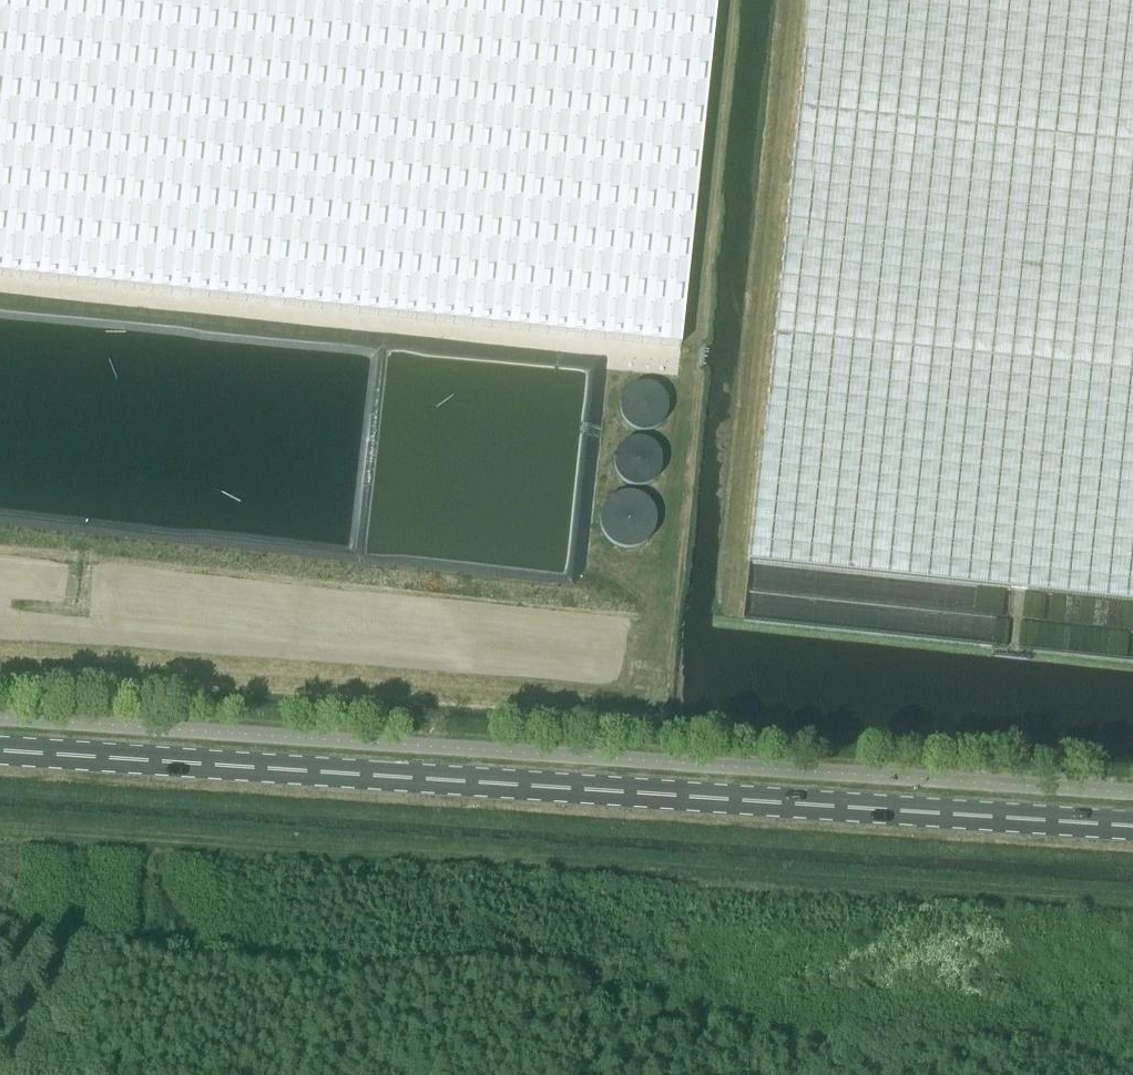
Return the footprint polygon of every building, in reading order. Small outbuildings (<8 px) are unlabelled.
[(680,346),(716,3),(717,0),(0,0),(0,274),(680,346)] [(750,562),(1014,589),(1024,590),(1132,602),(1132,0),(809,0),(750,562)]
